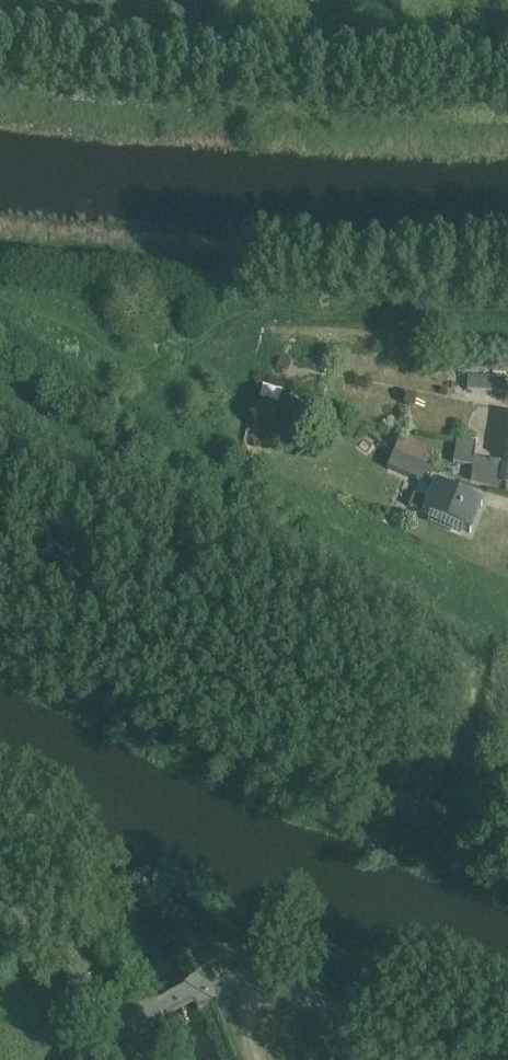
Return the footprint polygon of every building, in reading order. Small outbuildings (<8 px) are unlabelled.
[(434,359),(430,384),(447,386),(446,391),(468,394),(471,373),(489,374),(489,361),(434,359)] [(493,361),(493,373),(507,373),(507,361),(493,361)] [(367,366),(367,377),(386,377),(386,366),(367,366)] [(260,382),(258,396),(277,400),(279,391),(274,389),(275,386),(260,382)] [(431,400),(429,426),(473,429),(475,404),(431,400)] [(504,411),(500,434),(495,433),(496,428),(482,426),(481,434),(507,438),(507,411),(504,411)] [(507,464),(507,438),(481,434),(477,433),(475,444),(474,459),(507,464)] [(393,456),(433,469),(440,454),(401,437),(393,456)] [(475,444),(456,441),(453,464),(473,467),(471,480),(497,489),(498,485),(507,487),(507,464),(474,459),(475,444)] [(433,469),(393,456),(387,468),(419,482),(408,508),(470,533),(482,504),(428,482),(433,469)]
